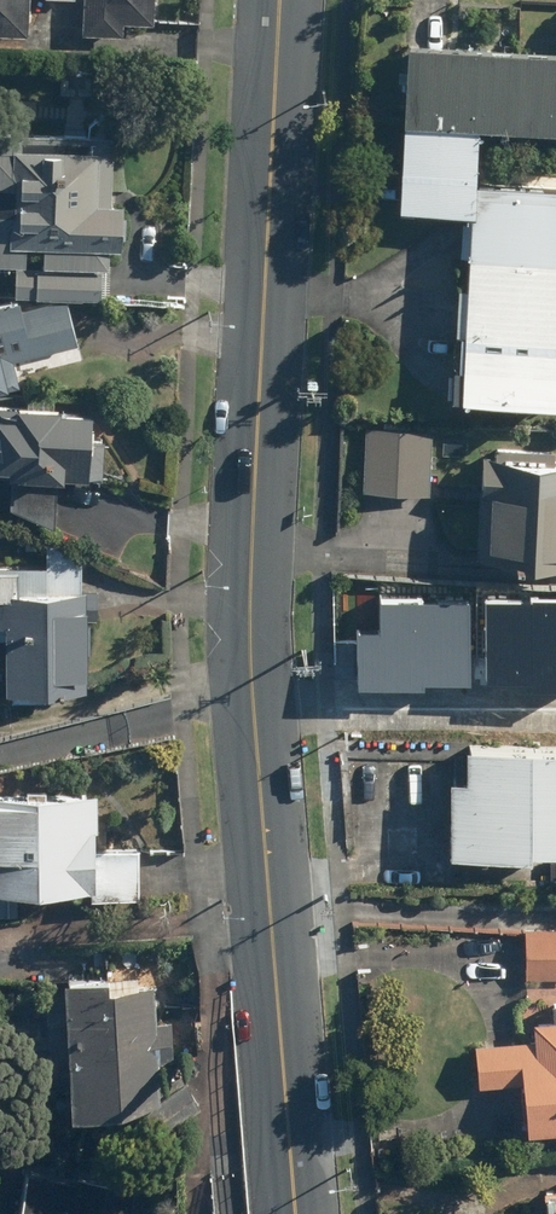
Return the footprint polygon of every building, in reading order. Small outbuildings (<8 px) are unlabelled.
[(33,27),(34,0),(0,0),(0,25),(33,27)] [(88,29),(126,30),(127,16),(158,17),(159,0),(89,0),(88,29)] [(476,277),(464,277),(461,359),(473,359),(472,387),(555,390),(555,180),(484,177),(486,121),(555,123),(555,42),(415,36),(409,206),(469,208),(467,241),(478,242),(476,277)] [(23,261),(22,292),(109,296),(111,246),(133,247),(135,198),(119,197),(121,134),(64,131),(6,129),(3,180),(0,180),(0,260),(23,261)] [(23,380),(18,359),(82,343),(71,298),(31,308),(28,295),(0,302),(0,386),(23,380)] [(6,403),(6,416),(0,416),(0,466),(113,469),(114,437),(106,436),(106,406),(6,403)] [(438,429),(370,424),(365,486),(434,490),(438,429)] [(555,554),(555,447),(490,444),(486,552),(555,554)] [(0,564),(0,634),(19,635),(17,691),(55,693),(55,684),(97,685),(100,585),(88,585),(89,550),(48,549),(47,566),(0,564)] [(477,605),(475,647),(483,647),(480,703),(555,707),(555,609),(477,605)] [(475,734),(474,765),(458,764),(455,839),(542,843),(542,834),(555,835),(555,737),(475,734)] [(30,789),(30,770),(0,769),(0,880),(99,883),(99,898),(147,900),(149,849),(105,848),(107,792),(30,789)] [(528,924),(529,975),(555,974),(555,924),(528,924)] [(156,1015),(156,981),(117,981),(117,974),(76,974),(77,1091),(157,1090),(157,1060),(177,1060),(176,1015),(156,1015)] [(540,1015),(542,1037),(480,1043),(484,1081),(523,1077),(528,1128),(555,1126),(555,1013),(540,1015)] [(36,1157),(28,1213),(146,1213),(152,1173),(36,1157)]
